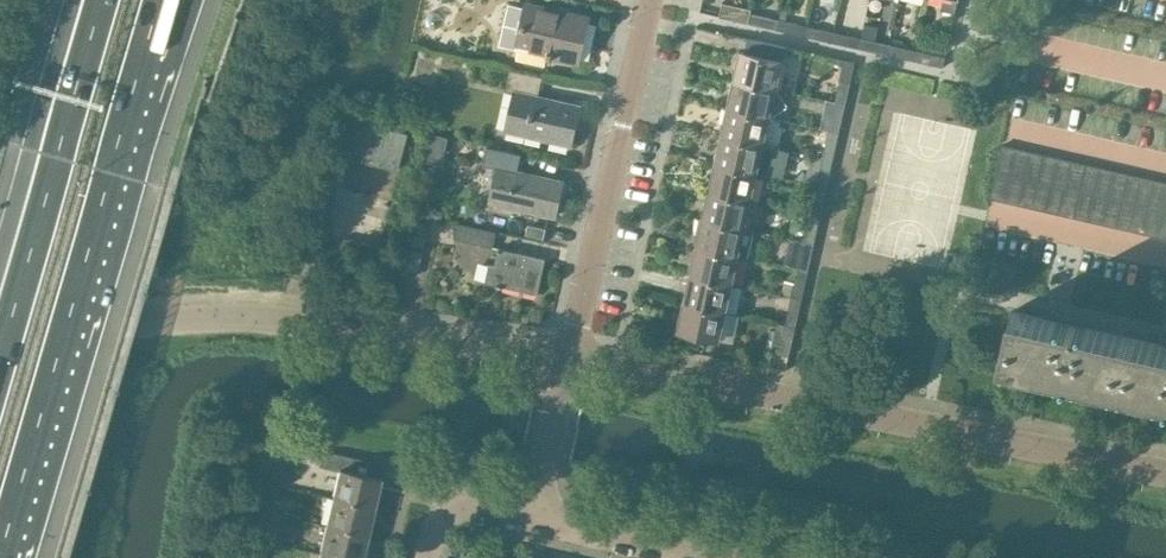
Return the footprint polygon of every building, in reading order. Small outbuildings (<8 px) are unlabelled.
[(942,9),(956,12),(959,0),(944,0),(942,9)] [(748,23),(751,12),(752,8),(724,2),(720,17),(748,23)] [(590,17),(528,3),(520,44),(522,44),(518,58),(548,65),(549,57),(553,58),(554,53),(580,59),(590,17)] [(776,29),(778,18),(751,12),(748,23),(776,29)] [(804,36),(806,25),(778,18),(776,29),(804,36)] [(834,31),(806,25),(804,36),(831,42),(834,31)] [(860,48),(862,38),(834,31),(831,42),(860,48)] [(745,51),(784,59),(786,46),(748,37),(745,51)] [(887,55),(889,44),(862,38),(860,48),(887,55)] [(915,61),(917,50),(889,44),(887,55),(915,61)] [(745,51),(741,50),(734,79),(777,88),(784,59),(745,51)] [(943,67),(945,56),(917,50),(915,61),(943,67)] [(844,59),(840,79),(851,81),(855,62),(844,59)] [(544,75),(511,67),(506,90),(515,92),(507,130),(573,144),(582,104),(540,95),(544,75)] [(787,106),(777,88),(734,79),(728,106),(771,116),(787,106)] [(846,104),(851,81),(840,79),(835,101),(846,104)] [(839,132),(846,104),(835,101),(826,99),(820,128),(839,132)] [(765,144),(771,116),(728,106),(722,134),(765,144)] [(404,131),(341,114),(331,152),(394,169),(404,131)] [(833,160),(839,132),(820,128),(828,130),(822,157),(833,160)] [(758,173),(765,144),(722,134),(716,163),(758,173)] [(1012,175),(1018,148),(1002,144),(996,171),(1012,175)] [(521,154),(488,147),(484,164),(498,167),(491,201),(556,216),(564,181),(518,171),(521,154)] [(1026,178),(1033,151),(1018,148),(1012,175),(1026,178)] [(1041,181),(1047,155),(1033,151),(1026,178),(1041,181)] [(1054,184),(1060,158),(1047,155),(1041,181),(1054,184)] [(827,188),(833,160),(822,157),(815,186),(827,188)] [(1067,187),(1074,161),(1060,158),(1054,184),(1067,187)] [(1081,191),(1087,164),(1074,161),(1067,187),(1081,191)] [(752,200),(758,173),(716,163),(710,190),(752,200)] [(1095,194),(1101,167),(1087,164),(1081,191),(1095,194)] [(1109,197),(1115,170),(1101,167),(1095,194),(1109,197)] [(1123,200),(1129,174),(1115,170),(1109,197),(1123,200)] [(1006,201),(1012,175),(996,171),(990,197),(1006,201)] [(1136,203),(1142,177),(1129,174),(1123,200),(1136,203)] [(1020,204),(1026,178),(1012,175),(1006,201),(1020,204)] [(1151,207),(1157,180),(1142,177),(1136,203),(1151,207)] [(1035,207),(1041,181),(1026,178),(1020,204),(1035,207)] [(1165,204),(1165,182),(1157,180),(1151,207),(1165,210),(1165,204)] [(1048,210),(1054,184),(1041,181),(1035,207),(1048,210)] [(1061,214),(1067,187),(1054,184),(1048,210),(1061,214)] [(1075,217),(1081,191),(1067,187),(1061,214),(1075,217)] [(746,228),(752,200),(710,190),(703,218),(746,228)] [(1089,220),(1095,194),(1081,191),(1075,217),(1089,220)] [(1103,223),(1109,197),(1095,194),(1089,220),(1103,223)] [(1117,226),(1123,200),(1109,197),(1103,223),(1117,226)] [(1130,229),(1136,203),(1123,200),(1117,226),(1130,229)] [(1145,233),(1151,207),(1136,203),(1130,229),(1145,233)] [(1159,236),(1165,210),(1151,207),(1145,233),(1159,236)] [(740,256),(746,228),(703,218),(697,246),(740,256)] [(496,231),(458,222),(455,236),(493,245),(496,231)] [(808,271),(814,243),(803,241),(797,268),(808,271)] [(733,284),(740,256),(697,246),(691,274),(733,284)] [(538,294),(546,258),(499,248),(495,265),(490,264),(486,282),(498,285),(497,286),(504,288),(504,286),(538,294)] [(802,299),(808,271),(797,268),(791,296),(802,299)] [(727,312),(733,284),(691,274),(684,302),(727,312)] [(796,327),(802,299),(791,296),(784,324),(777,322),(796,327)] [(721,340),(727,312),(684,302),(678,331),(721,340)] [(1119,386),(1130,336),(1053,319),(1013,310),(1002,359),(1119,386)] [(789,355),(796,327),(777,322),(770,351),(789,355)] [(1130,336),(1119,386),(1165,396),(1165,344),(1130,336)] [(279,440),(271,477),(292,482),(300,445),(279,440)] [(379,477),(382,463),(334,452),(331,468),(339,470),(333,496),(375,505),(381,477),(379,477)] [(273,511),(279,485),(269,483),(263,509),(273,511)] [(369,533),(375,505),(333,496),(327,524),(369,533)] [(267,539),(273,511),(263,509),(257,537),(267,539)] [(369,533),(327,524),(321,551),(352,557),(363,557),(369,533)] [(267,539),(257,537),(252,557),(263,557),(267,539)]
